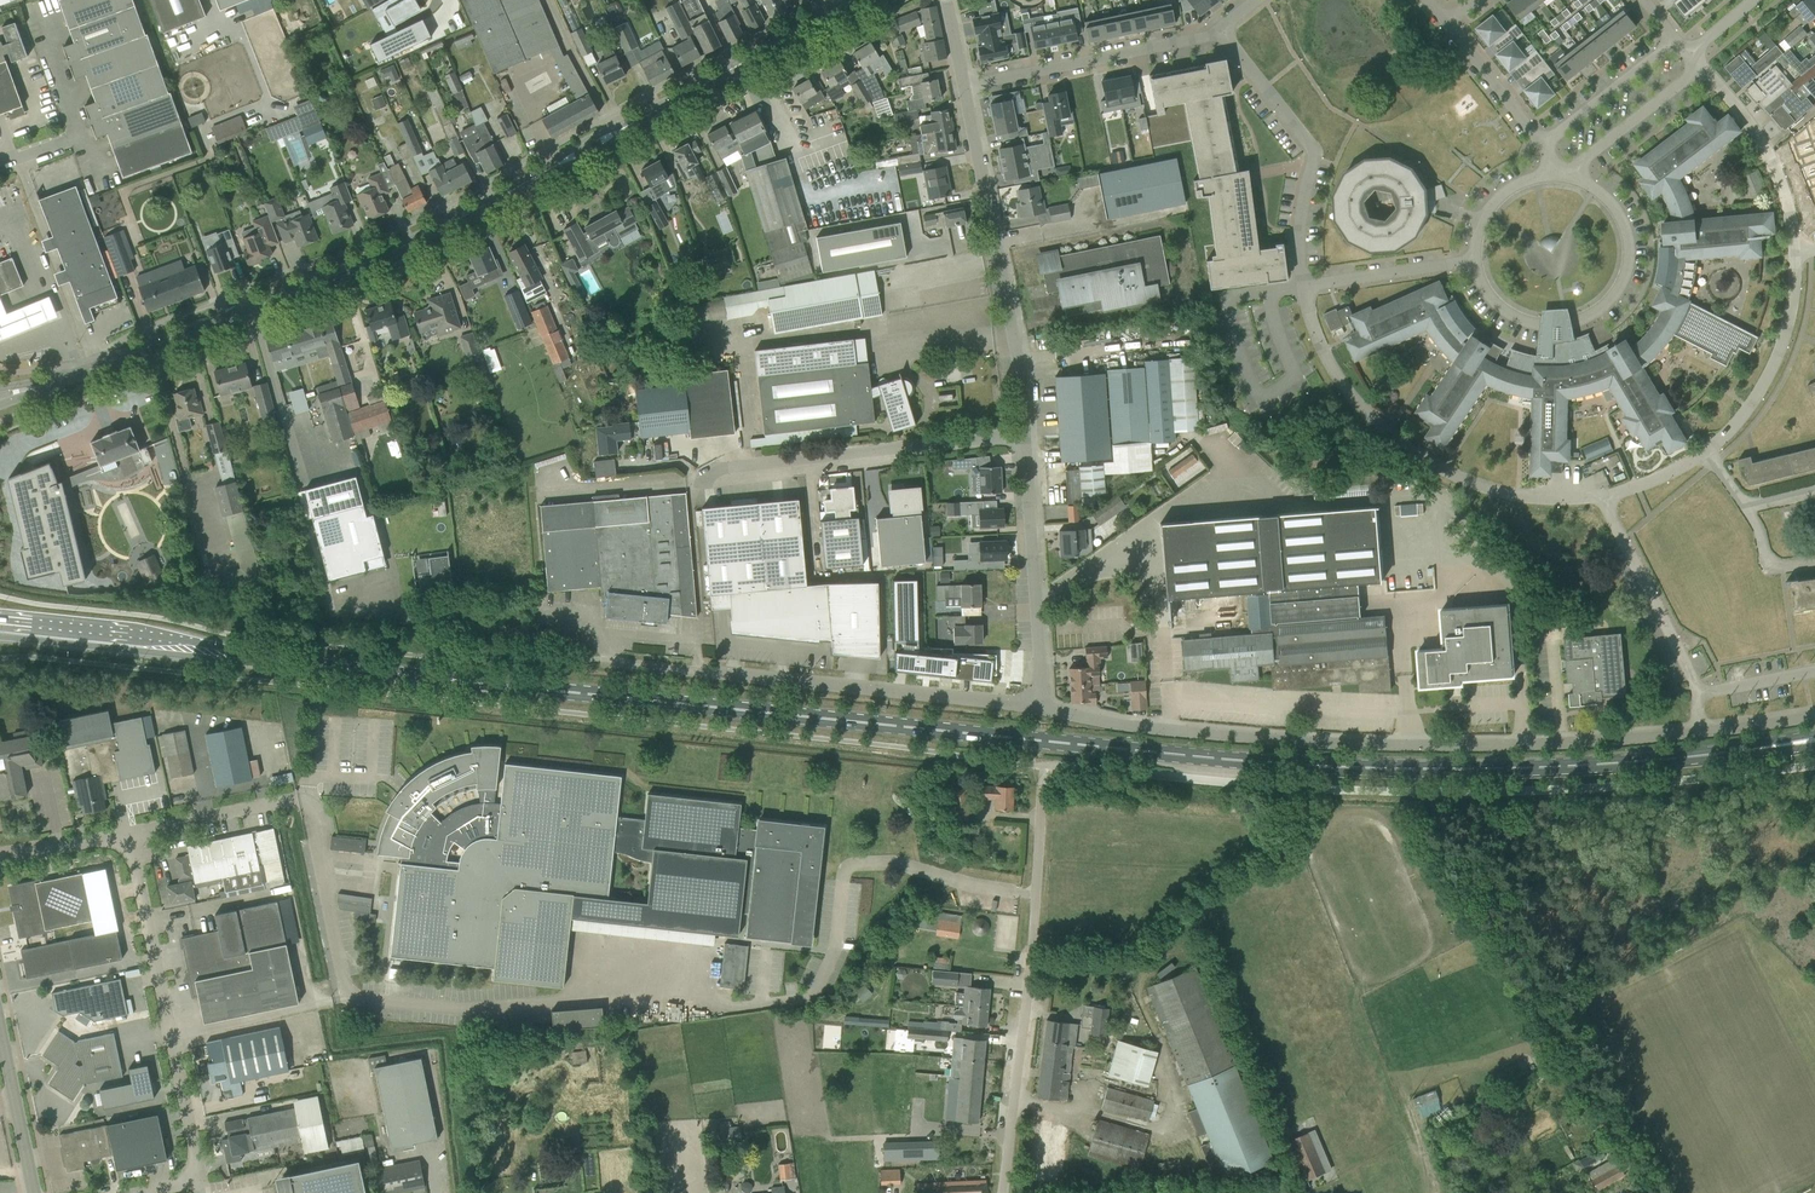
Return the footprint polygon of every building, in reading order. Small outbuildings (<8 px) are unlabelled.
[(69,29),(135,5),(133,0),(59,0),(69,29)] [(200,0),(150,0),(163,33),(206,16),(200,0)] [(220,10),(246,0),(216,0),(220,10)] [(383,0),(362,0),(367,9),(383,0)] [(372,9),(377,18),(386,13),(394,26),(419,11),(414,0),(408,0),(406,1),(406,0),(388,0),(372,9)] [(469,26),(458,0),(439,0),(434,2),(442,22),(449,19),(455,32),(469,26)] [(493,74),(549,49),(577,100),(542,119),(552,138),(599,113),(568,57),(564,59),(539,0),(462,0),(493,74)] [(679,1),(696,36),(705,54),(721,45),(715,35),(698,0),(679,0),(679,1)] [(715,1),(718,7),(717,8),(719,10),(715,12),(720,22),(718,22),(728,41),(742,34),(737,25),(739,24),(727,0),(718,0),(715,1)] [(752,0),(740,0),(744,9),(741,11),(751,30),(764,22),(755,4),(754,4),(752,0)] [(765,8),(771,18),(778,14),(780,15),(784,13),(784,11),(787,10),(786,8),(787,7),(783,0),(761,0),(765,8)] [(994,0),(993,0),(977,7),(979,18),(972,19),(975,33),(977,33),(979,40),(1001,35),(994,0)] [(1203,0),(1180,0),(1182,12),(1194,9),(1199,15),(1200,15),(1199,14),(1208,7),(1203,0)] [(1532,11),(1523,0),(1513,0),(1507,4),(1520,20),(1532,11)] [(1541,0),(1523,0),(1532,11),(1543,2),(1541,0)] [(1578,0),(1577,0),(1573,4),(1577,9),(1582,5),(1578,0)] [(1673,3),(1684,18),(1704,3),(1702,0),(1676,0),(1673,3)] [(1792,21),(1797,18),(1804,26),(1809,21),(1810,22),(1814,17),(1814,2),(1814,0),(1803,0),(1787,14),(1792,21)] [(696,36),(679,1),(674,4),(666,8),(683,42),(672,48),(676,55),(681,66),(700,56),(695,45),(691,39),(696,36)] [(1594,9),(1590,3),(1584,8),(1588,13),(1594,9)] [(1174,24),(1170,4),(1155,7),(1160,27),(1174,24)] [(63,47),(69,63),(146,35),(135,5),(69,29),(74,43),(63,47)] [(946,58),(936,6),(936,5),(923,8),(923,9),(920,9),(920,10),(895,20),(899,32),(909,28),(908,27),(923,21),(927,41),(923,42),(927,61),(946,58)] [(1160,27),(1155,7),(1141,10),(1145,30),(1160,27)] [(1565,18),(1571,14),(1567,9),(1561,13),(1565,18)] [(1145,30),(1141,10),(1127,13),(1131,33),(1145,30)] [(1636,26),(1624,10),(1612,19),(1625,35),(1636,26)] [(1582,18),(1578,12),(1573,17),(1577,22),(1582,18)] [(1082,31),(1078,14),(1071,15),(1071,18),(1058,21),(1057,13),(1056,14),(1062,42),(1076,39),(1075,32),(1082,31)] [(1131,33),(1127,13),(1113,16),(1117,36),(1131,33)] [(1493,42),(1501,51),(1514,42),(1524,34),(1516,24),(1506,31),(1499,23),(1501,20),(1496,13),(1476,29),(1478,31),(1476,32),(1482,39),(1483,38),(1489,45),(1493,42)] [(1062,42),(1056,14),(1051,15),(1053,22),(1044,23),(1049,45),(1062,42)] [(1117,36),(1113,16),(1099,19),(1103,39),(1117,36)] [(1559,23),(1555,17),(1550,22),(1554,27),(1559,23)] [(370,44),(379,61),(431,36),(423,18),(370,44)] [(1103,39),(1099,19),(1084,22),(1088,42),(1103,39)] [(1625,35),(1612,19),(1600,28),(1613,44),(1625,35)] [(8,111),(9,116),(22,111),(4,62),(10,60),(11,62),(28,56),(15,21),(1,26),(7,42),(2,44),(1,40),(0,40),(0,114),(8,111)] [(638,46),(627,22),(627,21),(613,28),(614,30),(624,52),(638,46)] [(1571,27),(1567,21),(1561,26),(1566,31),(1571,27)] [(1049,45),(1044,23),(1031,26),(1031,22),(1023,24),(1024,32),(1031,31),(1035,48),(1049,45)] [(1785,40),(1791,47),(1807,34),(1800,27),(1785,40)] [(1613,44),(1600,28),(1589,37),(1602,53),(1613,44)] [(592,53),(580,29),(572,34),(583,57),(592,53)] [(1542,39),(1547,35),(1543,29),(1537,33),(1542,39)] [(1560,35),(1556,30),(1550,34),(1554,40),(1560,35)] [(1006,57),(1003,45),(1016,42),(1018,48),(1027,46),(1024,33),(1024,31),(1002,36),(1001,35),(979,40),(980,47),(978,48),(981,62),(987,61),(990,61),(990,60),(1006,57)] [(86,75),(91,88),(158,64),(147,34),(146,35),(69,63),(74,79),(86,75)] [(892,38),(895,47),(904,44),(901,35),(892,38)] [(1551,40),(1547,35),(1542,39),(1546,44),(1551,40)] [(1602,53),(1589,37),(1578,46),(1590,62),(1602,53)] [(867,42),(861,46),(861,45),(860,46),(861,46),(862,48),(853,53),(862,68),(868,77),(888,64),(883,54),(879,57),(870,43),(868,44),(867,42),(868,42),(867,41),(866,42),(867,42)] [(1501,51),(1497,54),(1498,57),(1497,58),(1502,65),(1503,63),(1510,71),(1513,68),(1521,78),(1544,60),(1536,50),(1526,57),(1514,42),(1501,51)] [(1742,88),(1777,59),(1783,54),(1783,53),(1776,45),(1750,67),(1739,54),(1736,57),(1735,55),(1721,67),(1731,79),(1733,77),(1736,81),(1735,83),(1738,87),(1740,86),(1742,88)] [(624,75),(611,46),(602,50),(606,60),(602,62),(597,65),(606,84),(624,75)] [(1590,62),(1578,46),(1566,55),(1579,71),(1590,62)] [(645,58),(639,62),(647,77),(652,86),(675,73),(669,63),(662,50),(662,49),(645,58)] [(1791,63),(1783,54),(1777,59),(1785,68),(1791,63)] [(1579,71),(1566,55),(1554,64),(1567,80),(1579,71)] [(1801,76),(1814,64),(1814,55),(1809,60),(1806,58),(1794,68),(1801,76)] [(1244,170),(1239,171),(1238,171),(1223,95),(1231,93),(1231,92),(1225,63),(1225,59),(1204,63),(1204,64),(1197,66),(1186,68),(1178,69),(1167,71),(1160,73),(1149,75),(1156,114),(1146,116),(1145,116),(1145,117),(1155,149),(1191,141),(1198,179),(1193,180),(1195,197),(1201,196),(1207,195),(1214,244),(1204,246),(1206,260),(1210,289),(1220,287),(1228,286),(1239,285),(1247,284),(1258,282),(1265,281),(1266,283),(1276,281),(1286,280),(1286,276),(1282,243),(1281,236),(1256,239),(1248,181),(1247,172),(1247,169),(1244,170)] [(1554,94),(1542,78),(1552,70),(1544,60),(1521,78),(1528,87),(1525,90),(1531,98),(1529,99),(1534,106),(1536,105),(1538,107),(1554,94)] [(861,84),(862,84),(854,70),(847,75),(839,61),(821,72),(830,86),(824,89),(832,102),(845,95),(844,93),(838,82),(847,77),(852,85),(851,86),(863,106),(870,102),(872,101),(861,84)] [(84,106),(90,122),(169,93),(158,64),(91,88),(96,102),(84,106)] [(1814,76),(1814,64),(1801,76),(1798,78),(1804,85),(1814,76)] [(394,65),(379,71),(383,78),(397,72),(394,65)] [(1765,107),(1768,105),(1787,88),(1777,76),(1782,72),(1776,65),(1755,83),(1754,83),(1747,89),(1748,91),(1746,92),(1752,99),(1753,97),(1754,99),(1757,97),(1765,107)] [(445,75),(460,110),(468,106),(461,90),(463,89),(453,68),(446,72),(447,74),(445,75)] [(940,99),(937,79),(930,81),(929,72),(924,73),(906,76),(898,77),(899,87),(910,85),(913,95),(909,99),(909,100),(906,100),(907,111),(917,110),(926,108),(925,101),(928,101),(940,99)] [(1129,75),(1115,78),(1122,109),(1140,105),(1138,93),(1133,94),(1129,75)] [(1105,100),(1100,101),(1103,113),(1122,109),(1115,78),(1101,81),(1105,100)] [(1803,114),(1813,105),(1806,97),(1801,101),(1794,93),(1800,89),(1804,85),(1798,78),(1788,87),(1787,88),(1768,105),(1777,115),(1774,117),(1775,118),(1774,120),(1781,128),(1783,127),(1785,130),(1803,114)] [(871,79),(862,84),(861,84),(872,101),(882,98),(879,91),(877,88),(871,79)] [(793,89),(805,110),(825,98),(820,89),(815,92),(808,80),(793,89)] [(458,138),(449,117),(448,117),(436,86),(426,90),(440,126),(441,126),(455,157),(464,152),(456,139),(458,138)] [(1052,112),(1043,114),(1048,137),(1062,134),(1060,126),(1073,123),(1071,115),(1070,108),(1067,108),(1064,91),(1062,92),(1061,89),(1053,91),(1054,93),(1048,94),(1049,101),(1052,112)] [(999,112),(1000,117),(1016,113),(1014,100),(1020,99),(1018,91),(1002,94),(1003,95),(1008,94),(1009,101),(997,103),(997,106),(994,106),(996,113),(999,112)] [(107,134),(112,147),(181,122),(170,92),(169,93),(90,122),(96,138),(107,134)] [(375,108),(386,103),(382,94),(371,99),(375,108)] [(872,102),(878,117),(893,115),(887,98),(872,102)] [(303,129),(302,129),(309,145),(328,137),(321,121),(320,122),(311,100),(294,107),(303,129)] [(870,102),(863,106),(866,111),(873,107),(870,102)] [(471,113),(476,127),(478,132),(462,140),(471,157),(471,156),(474,163),(477,163),(480,162),(486,173),(504,163),(485,126),(483,123),(487,121),(481,107),(471,113)] [(1336,308),(1323,314),(1331,331),(1343,326),(1349,323),(1353,332),(1350,333),(1353,340),(1348,342),(1356,360),(1427,328),(1432,335),(1438,343),(1443,349),(1449,356),(1456,362),(1431,398),(1428,396),(1417,412),(1430,421),(1428,423),(1434,427),(1427,437),(1443,447),(1487,382),(1495,386),(1503,389),(1512,392),(1521,394),(1530,396),(1533,397),(1533,398),(1532,474),(1551,475),(1551,463),(1557,463),(1558,460),(1569,460),(1569,459),(1569,441),(1565,441),(1566,397),(1567,397),(1575,396),(1584,394),(1593,392),(1601,389),(1610,386),(1628,416),(1624,418),(1634,435),(1638,432),(1647,448),(1656,442),(1657,445),(1663,442),(1669,452),(1686,442),(1673,420),(1671,421),(1667,415),(1669,413),(1673,411),(1672,410),(1663,395),(1659,397),(1642,367),(1648,361),(1655,355),(1661,348),(1667,341),(1672,334),(1711,354),(1709,358),(1710,358),(1727,367),(1734,353),(1736,354),(1739,349),(1750,354),(1759,337),(1691,302),(1689,301),(1692,293),(1694,284),(1696,275),(1697,266),(1698,257),(1741,253),(1742,258),(1760,256),(1761,256),(1759,240),(1763,240),(1762,234),(1774,233),(1772,213),(1694,220),(1692,212),(1689,203),(1686,195),(1678,179),(1678,178),(1733,136),(1740,131),(1728,116),(1719,123),(1715,118),(1713,120),(1703,108),(1688,119),(1690,123),(1645,157),(1649,162),(1642,168),(1641,172),(1646,178),(1641,182),(1653,198),(1662,191),(1665,195),(1668,202),(1671,210),(1673,217),(1674,221),(1675,222),(1663,223),(1665,242),(1661,242),(1660,242),(1660,241),(1659,241),(1660,250),(1660,257),(1659,265),(1658,272),(1656,279),(1654,287),(1655,287),(1656,285),(1656,286),(1662,289),(1654,305),(1664,310),(1660,317),(1656,323),(1652,329),(1647,335),(1643,339),(1641,341),(1634,348),(1632,350),(1626,340),(1611,349),(1609,350),(1607,345),(1609,344),(1609,343),(1606,345),(1595,351),(1591,342),(1588,334),(1590,334),(1589,333),(1582,336),(1575,338),(1573,338),(1566,340),(1562,340),(1562,338),(1553,338),(1553,341),(1549,341),(1549,342),(1553,342),(1553,350),(1553,356),(1551,356),(1542,356),(1536,355),(1529,354),(1523,352),(1516,350),(1511,348),(1511,349),(1513,350),(1505,369),(1502,368),(1495,365),(1494,364),(1502,349),(1503,350),(1504,349),(1499,346),(1496,344),(1491,341),(1490,342),(1491,343),(1489,346),(1474,336),(1477,332),(1478,332),(1478,331),(1474,327),(1469,321),(1464,315),(1460,309),(1456,302),(1452,295),(1451,295),(1452,296),(1447,299),(1439,282),(1374,311),(1372,312),(1370,308),(1353,316),(1349,306),(1337,311),(1336,308)] [(917,110),(907,111),(907,112),(894,115),(896,123),(918,119),(917,110)] [(921,135),(926,134),(926,133),(952,128),(949,110),(930,113),(930,115),(924,116),(925,124),(919,125),(921,135)] [(756,112),(730,124),(735,135),(737,139),(742,148),(744,153),(740,154),(740,156),(745,171),(756,209),(757,209),(764,232),(765,232),(778,277),(781,286),(814,280),(803,242),(807,241),(804,230),(807,229),(785,157),(776,160),(768,136),(765,131),(761,123),(756,112)] [(1016,113),(1000,117),(1003,132),(1008,131),(1009,138),(1004,139),(1004,140),(1027,135),(1026,127),(1019,128),(1016,113)] [(497,119),(507,138),(516,133),(506,115),(497,119)] [(212,129),(218,144),(247,132),(240,117),(212,129)] [(1145,117),(1138,118),(1141,130),(1148,129),(1146,122),(1145,117)] [(396,124),(406,144),(407,143),(414,157),(422,153),(406,119),(396,124)] [(181,122),(112,147),(123,177),(192,152),(181,122)] [(724,125),(707,135),(713,145),(720,159),(730,154),(742,148),(737,139),(733,142),(732,141),(730,136),(724,125)] [(1790,138),(1794,146),(1792,147),(1797,161),(1801,160),(1800,159),(1814,153),(1814,141),(1810,143),(1803,127),(1790,138)] [(926,133),(926,134),(927,141),(922,142),(924,154),(956,149),(952,128),(926,133)] [(998,156),(999,165),(1049,155),(1046,144),(1024,149),(1022,139),(1007,142),(1008,147),(999,149),(1000,156),(998,156)] [(696,163),(698,163),(694,155),(701,151),(695,141),(688,144),(687,144),(674,151),(678,160),(675,161),(685,180),(691,177),(695,186),(705,180),(696,163)] [(407,143),(406,144),(398,147),(404,161),(414,157),(407,143)] [(897,157),(898,165),(920,162),(918,153),(897,157)] [(1800,159),(1801,160),(1804,167),(1801,168),(1807,181),(1810,180),(1814,177),(1814,153),(1800,159)] [(390,154),(384,157),(389,169),(387,171),(388,173),(394,185),(394,184),(402,201),(408,212),(426,202),(421,192),(419,186),(412,189),(411,190),(398,164),(395,166),(390,154)] [(1049,155),(999,165),(1001,173),(1003,173),(1005,180),(1014,178),(1015,182),(1030,179),(1028,170),(1051,165),(1049,155)] [(446,171),(442,165),(441,165),(438,157),(429,162),(433,169),(429,171),(441,195),(453,189),(445,172),(446,171)] [(1397,250),(1417,236),(1428,214),(1427,203),(1446,197),(1441,184),(1426,189),(1413,168),(1390,157),(1366,159),(1345,173),(1334,195),(1336,220),(1349,241),(1372,251),(1397,250)] [(447,163),(442,165),(446,171),(445,172),(453,189),(471,180),(463,163),(457,166),(454,159),(447,163)] [(1099,186),(1107,221),(1184,204),(1176,159),(1098,174),(1077,178),(1079,189),(1099,186)] [(672,174),(668,176),(659,160),(658,161),(642,170),(641,170),(650,187),(656,198),(663,194),(676,187),(672,174)] [(920,162),(898,165),(900,175),(921,172),(920,162)] [(388,173),(387,171),(384,163),(378,165),(381,172),(369,177),(373,188),(357,194),(362,207),(363,206),(369,219),(389,211),(381,191),(388,189),(382,175),(388,173)] [(717,172),(729,195),(738,191),(726,167),(717,172)] [(924,171),(929,198),(950,194),(945,167),(924,171)] [(1062,167),(1055,169),(1056,177),(1064,175),(1062,167)] [(1758,169),(1745,174),(1754,195),(1767,190),(1758,169)] [(706,177),(717,198),(726,194),(715,172),(706,177)] [(305,179),(301,181),(304,190),(309,188),(305,179)] [(320,201),(322,207),(333,233),(353,225),(350,218),(346,207),(344,202),(353,199),(345,181),(330,187),(334,195),(330,194),(321,197),(320,201)] [(39,200),(85,323),(95,320),(92,313),(120,303),(76,186),(39,200)] [(1018,209),(1020,218),(1042,213),(1037,186),(1018,190),(1021,208),(1018,209)] [(97,195),(90,197),(93,206),(100,203),(97,195)] [(271,200),(264,203),(268,213),(275,210),(271,200)] [(665,219),(656,200),(647,205),(657,223),(665,219)] [(587,232),(583,234),(576,222),(564,229),(581,262),(610,246),(612,247),(614,248),(617,247),(619,245),(620,243),(619,241),(619,239),(641,229),(629,207),(617,213),(616,211),(585,227),(587,232)] [(1049,211),(1051,222),(1071,218),(1069,207),(1049,211)] [(938,229),(966,223),(962,208),(923,216),(925,226),(937,224),(938,229)] [(298,214),(277,222),(278,226),(280,232),(284,243),(295,239),(296,243),(298,247),(301,246),(318,239),(314,228),(309,215),(303,217),(299,218),(298,214)] [(278,243),(279,243),(276,235),(275,232),(271,222),(268,215),(253,221),(257,233),(243,238),(248,250),(243,252),(247,264),(252,262),(253,264),(261,261),(260,259),(272,254),(269,246),(278,243)] [(906,257),(900,222),(816,237),(822,272),(906,257)] [(220,245),(207,250),(216,273),(235,266),(227,246),(234,243),(229,229),(216,234),(220,245)] [(134,270),(119,231),(104,237),(119,276),(134,270)] [(1049,270),(1042,271),(1046,293),(1061,290),(1066,316),(1105,309),(1103,298),(1169,285),(1160,236),(1047,258),(1049,270)] [(524,245),(509,253),(514,263),(521,277),(516,279),(521,289),(526,303),(546,293),(538,281),(541,279),(532,263),(533,263),(529,255),(524,245)] [(491,278),(492,279),(499,276),(496,269),(499,268),(498,266),(489,246),(467,255),(476,276),(477,277),(481,275),(483,281),(491,278)] [(716,256),(706,260),(709,271),(720,268),(716,256)] [(23,285),(12,258),(0,263),(0,294),(23,285)] [(578,270),(572,259),(561,265),(567,276),(575,290),(581,286),(574,272),(578,270)] [(205,291),(195,265),(184,269),(181,261),(162,268),(166,276),(138,286),(148,312),(205,291)] [(777,287),(758,290),(758,291),(752,292),(752,291),(723,297),(727,319),(753,315),(759,307),(770,305),(775,333),(862,317),(862,318),(882,315),(874,270),(862,272),(814,280),(781,286),(782,286),(777,287)] [(757,283),(758,290),(777,287),(776,280),(757,283)] [(469,282),(458,286),(464,300),(475,296),(469,282)] [(708,289),(690,292),(692,302),(710,299),(708,289)] [(518,290),(504,296),(519,329),(532,323),(518,290)] [(428,299),(431,307),(414,312),(420,332),(423,341),(428,339),(431,336),(438,334),(439,335),(453,331),(453,330),(461,327),(451,298),(450,293),(428,299)] [(0,300),(0,339),(56,316),(48,295),(5,313),(0,300)] [(365,327),(369,338),(370,342),(377,340),(374,330),(389,325),(393,339),(409,334),(403,316),(395,318),(390,303),(366,310),(371,325),(365,327)] [(546,305),(531,311),(542,337),(554,364),(568,358),(557,330),(546,305)] [(320,324),(329,355),(330,355),(340,385),(351,382),(332,321),(320,324)] [(329,355),(320,324),(303,329),(303,330),(287,335),(293,356),(294,355),(315,349),(318,359),(329,355)] [(459,336),(467,360),(467,361),(480,358),(473,332),(459,336)] [(296,362),(294,355),(293,356),(287,335),(267,341),(273,361),(276,368),(296,362)] [(749,435),(751,447),(850,436),(849,424),(873,421),(873,422),(874,422),(871,397),(880,395),(892,431),(914,424),(915,425),(906,396),(909,394),(910,392),(911,390),(912,388),(911,385),(910,383),(909,381),(906,380),(904,379),(901,379),(900,377),(900,378),(871,387),(868,362),(856,363),(853,339),(755,350),(763,433),(749,435)] [(481,348),(489,368),(499,364),(494,349),(492,349),(490,345),(481,348)] [(1109,374),(1115,456),(1109,457),(1065,461),(1067,504),(1105,501),(1103,474),(1152,470),(1151,446),(1174,444),(1174,432),(1198,430),(1193,357),(1144,360),(1145,371),(1109,374)] [(554,364),(553,365),(560,382),(566,379),(562,368),(572,364),(569,358),(568,358),(554,364)] [(214,371),(221,396),(252,387),(245,363),(214,371)] [(639,421),(612,424),(612,426),(596,428),(599,454),(617,452),(616,440),(689,431),(690,438),(735,433),(727,371),(683,375),(683,374),(634,380),(639,421)] [(1103,373),(1054,376),(1061,461),(1065,461),(1109,457),(1103,373)] [(278,424),(267,382),(253,385),(264,427),(278,424)] [(352,385),(339,389),(355,437),(354,437),(355,440),(370,436),(368,429),(376,427),(379,433),(393,428),(385,400),(360,408),(352,385)] [(355,437),(339,389),(339,388),(319,394),(334,443),(354,437),(355,437)] [(203,414),(199,402),(197,403),(193,389),(174,394),(177,403),(175,403),(182,429),(192,426),(189,417),(203,414)] [(385,393),(389,406),(398,404),(394,390),(385,393)] [(366,396),(369,404),(383,399),(381,392),(366,396)] [(292,393),(285,396),(287,403),(295,401),(292,393)] [(33,425),(35,431),(41,429),(39,423),(33,425)] [(208,425),(207,426),(214,453),(218,466),(223,485),(216,487),(220,504),(223,516),(226,515),(242,511),(239,499),(226,450),(219,423),(217,423),(208,425)] [(87,583),(65,491),(68,489),(72,486),(76,484),(80,482),(84,481),(89,480),(93,479),(96,479),(100,479),(104,480),(108,481),(113,481),(117,480),(121,480),(125,478),(130,477),(133,475),(137,473),(144,467),(145,466),(144,464),(152,461),(146,447),(140,449),(130,426),(117,432),(116,430),(104,435),(105,437),(91,442),(100,465),(57,481),(49,462),(8,479),(25,548),(20,549),(28,578),(61,570),(64,584),(73,582),(74,586),(87,583)] [(168,438),(154,443),(155,446),(154,447),(158,462),(163,479),(167,478),(168,483),(179,480),(168,438)] [(1738,459),(1740,466),(1745,465),(1750,485),(1814,469),(1814,447),(1753,463),(1751,456),(1738,459)] [(1192,454),(1168,471),(1173,479),(1197,461),(1192,454)] [(1617,454),(1611,457),(1613,463),(1619,460),(1617,454)] [(952,460),(952,469),(970,468),(970,474),(979,474),(980,494),(1001,493),(1000,466),(977,467),(976,457),(952,460)] [(594,462),(595,478),(616,475),(614,460),(594,462)] [(211,461),(204,463),(206,470),(213,468),(211,461)] [(355,476),(304,490),(309,510),(328,581),(367,571),(364,561),(378,557),(384,555),(373,514),(366,516),(355,476)] [(835,519),(858,517),(858,507),(854,507),(852,487),(847,487),(847,486),(835,487),(835,488),(830,489),(832,500),(824,501),(825,511),(834,510),(835,519)] [(892,516),(876,518),(880,566),(925,562),(918,489),(890,491),(892,516)] [(600,587),(602,601),(606,602),(605,617),(667,623),(667,614),(697,617),(686,493),(619,499),(619,494),(593,496),(593,502),(540,506),(548,591),(600,587)] [(1117,496),(1092,514),(1097,522),(1123,504),(1117,496)] [(729,593),(733,631),(830,641),(831,641),(825,583),(806,585),(798,499),(702,508),(710,595),(729,593)] [(1004,527),(1003,508),(983,509),(983,501),(946,502),(947,515),(979,513),(980,528),(1004,527)] [(1425,503),(1394,504),(1395,514),(1425,514),(1425,503)] [(1068,506),(1069,522),(1078,521),(1077,505),(1068,506)] [(1161,523),(1160,523),(1160,525),(1162,525),(1163,525),(1164,534),(1165,556),(1168,597),(1180,596),(1257,590),(1257,596),(1249,596),(1252,634),(1184,640),(1186,670),(1231,667),(1232,681),(1259,679),(1258,665),(1272,664),(1274,689),(1332,684),(1340,684),(1360,682),(1361,692),(1391,689),(1390,680),(1390,677),(1385,616),(1361,618),(1358,582),(1383,580),(1377,507),(1379,507),(1380,507),(1380,506),(1161,523)] [(835,519),(820,520),(824,568),(863,565),(858,517),(835,519)] [(184,523),(178,524),(182,535),(187,533),(184,523)] [(939,526),(931,526),(932,537),(939,536),(939,526)] [(1083,529),(1059,530),(1061,557),(1077,556),(1076,555),(1086,555),(1091,551),(1090,529),(1083,529)] [(1006,559),(1005,541),(980,542),(980,553),(968,554),(968,559),(953,560),(954,570),(987,568),(987,560),(1006,559)] [(153,555),(138,562),(144,576),(149,574),(152,582),(162,578),(158,569),(159,569),(153,555)] [(452,587),(448,555),(416,559),(420,591),(452,587)] [(934,568),(944,568),(943,558),(934,558),(934,568)] [(1786,581),(1787,589),(1792,588),(1795,607),(1802,606),(1802,609),(1812,608),(1812,603),(1814,603),(1814,578),(1799,580),(1798,579),(1786,581)] [(917,580),(892,580),(894,670),(896,670),(915,672),(915,673),(991,681),(991,675),(996,675),(996,673),(995,673),(995,664),(996,664),(996,654),(952,655),(953,648),(918,647),(917,580)] [(878,582),(825,583),(831,641),(830,641),(832,653),(879,658),(878,582)] [(945,585),(945,586),(936,586),(936,602),(945,602),(945,598),(961,598),(961,606),(981,606),(980,584),(945,585)] [(1462,680),(1514,675),(1508,605),(1441,611),(1445,650),(1418,652),(1421,687),(1462,684),(1462,680)] [(965,615),(948,616),(948,626),(954,626),(954,643),(981,642),(981,624),(965,625),(965,615)] [(1591,636),(1564,638),(1568,683),(1572,683),(1573,693),(1569,694),(1570,707),(1581,706),(1581,698),(1585,698),(1585,703),(1597,702),(1597,698),(1602,697),(1602,698),(1627,695),(1621,633),(1596,635),(1596,637),(1591,638),(1591,636)] [(1132,642),(1132,660),(1143,661),(1143,642),(1132,642)] [(1099,683),(1098,667),(1100,667),(1100,659),(1107,658),(1107,657),(1107,646),(1085,648),(1085,659),(1086,667),(1081,667),(1069,668),(1070,686),(1099,684),(1099,683)] [(1130,682),(1132,710),(1146,709),(1145,681),(1130,682)] [(1099,684),(1070,686),(1071,702),(1096,701),(1095,695),(1100,695),(1099,684)] [(72,781),(74,789),(76,800),(81,800),(84,814),(106,810),(103,795),(105,794),(103,783),(111,781),(111,779),(119,777),(120,779),(155,772),(149,744),(147,744),(141,717),(114,722),(114,723),(111,723),(108,710),(60,720),(66,750),(86,746),(92,777),(72,781)] [(241,726),(205,734),(216,787),(252,779),(252,777),(260,776),(257,759),(248,760),(241,726)] [(14,739),(1,742),(0,737),(0,795),(1,800),(27,794),(21,765),(24,764),(25,769),(43,765),(42,764),(42,765),(41,765),(39,754),(34,755),(34,752),(39,750),(35,729),(13,733),(14,739)] [(162,734),(172,778),(194,773),(185,729),(162,734)] [(378,853),(378,854),(405,857),(404,863),(398,863),(400,864),(390,957),(402,958),(494,967),(492,980),(563,987),(570,918),(604,922),(621,924),(738,936),(741,913),(747,914),(745,936),(744,936),(744,938),(794,944),(794,942),(793,942),(801,872),(817,874),(819,875),(824,826),(757,819),(756,824),(756,829),(739,827),(739,823),(741,804),(647,794),(645,820),(617,817),(621,776),(505,763),(500,804),(494,803),(496,789),(501,746),(495,746),(484,745),(474,746),(471,746),(471,747),(474,747),(474,751),(473,751),(472,751),(471,751),(470,752),(469,752),(468,752),(467,752),(466,752),(465,752),(464,753),(463,753),(462,753),(461,753),(460,753),(460,754),(459,754),(458,754),(457,754),(456,754),(456,755),(455,755),(454,755),(453,755),(452,756),(451,756),(450,756),(449,757),(448,757),(447,757),(447,758),(446,758),(445,758),(444,759),(443,759),(442,759),(442,760),(441,760),(440,760),(439,761),(438,761),(437,762),(436,762),(435,762),(435,763),(434,763),(433,764),(432,764),(431,765),(430,765),(430,766),(429,766),(428,766),(428,767),(427,767),(426,767),(426,768),(425,768),(425,769),(424,769),(423,769),(423,770),(422,770),(422,771),(421,771),(420,771),(420,772),(419,772),(419,773),(418,773),(417,774),(416,775),(415,775),(415,776),(414,776),(414,777),(413,777),(412,778),(411,778),(411,779),(410,779),(410,780),(409,780),(409,781),(408,781),(408,782),(407,782),(407,783),(406,783),(406,784),(405,784),(405,785),(404,785),(404,786),(403,786),(407,790),(407,791),(406,792),(405,793),(405,794),(404,794),(404,795),(403,795),(403,796),(402,796),(402,797),(401,797),(401,798),(400,799),(400,800),(399,800),(399,801),(398,801),(398,802),(397,803),(397,804),(396,804),(396,805),(395,805),(395,806),(395,807),(394,807),(394,808),(393,809),(393,810),(392,810),(392,811),(392,812),(391,812),(391,813),(391,814),(390,814),(390,815),(389,816),(389,817),(388,818),(388,819),(387,820),(387,821),(387,822),(386,822),(386,823),(386,824),(385,824),(385,825),(385,826),(384,827),(384,828),(384,829),(383,830),(383,831),(383,832),(382,832),(382,833),(382,834),(382,835),(381,836),(381,837),(381,838),(381,839),(380,839),(380,840),(380,841),(380,842),(380,843),(380,844),(379,844),(379,845),(379,846),(379,847),(379,848),(379,849),(378,850),(378,851),(378,852),(378,853)] [(995,809),(1000,809),(1012,809),(1013,788),(973,785),(972,798),(995,799),(995,809)] [(951,790),(954,816),(969,814),(967,789),(951,790)] [(181,883),(167,886),(171,904),(195,899),(192,887),(222,880),(224,890),(219,891),(220,898),(266,888),(266,889),(285,884),(284,878),(276,840),(273,828),(187,846),(189,855),(175,858),(181,883)] [(330,849),(364,853),(366,840),(331,836),(330,849)] [(43,881),(11,887),(21,935),(92,920),(115,915),(111,892),(106,868),(63,877),(43,881)] [(354,911),(353,919),(375,922),(376,914),(370,913),(372,898),(338,893),(337,899),(339,909),(354,911)] [(204,1023),(298,1003),(276,901),(215,914),(218,930),(181,938),(193,996),(198,995),(204,1023)] [(95,934),(21,950),(27,978),(122,958),(116,930),(119,930),(115,915),(92,920),(95,934)] [(958,937),(960,922),(938,919),(936,934),(958,937)] [(719,986),(732,988),(737,945),(724,943),(719,986)] [(899,968),(895,973),(897,978),(903,979),(907,974),(904,969),(899,968)] [(1193,969),(1146,988),(1196,1108),(1187,1112),(1197,1136),(1206,1133),(1209,1142),(1201,1145),(1213,1175),(1221,1172),(1224,1180),(1274,1161),(1193,969)] [(955,993),(954,1005),(988,1009),(990,988),(989,988),(989,989),(970,987),(971,987),(970,986),(971,973),(933,970),(932,984),(964,987),(963,993),(955,993)] [(860,980),(852,988),(856,993),(862,1000),(874,989),(865,978),(862,981),(861,982),(860,980)] [(120,979),(52,993),(55,1011),(62,1015),(79,1012),(75,1018),(87,1026),(91,1019),(94,1021),(128,1014),(120,979)] [(988,1009),(954,1005),(954,1006),(959,1007),(959,1010),(956,1010),(954,1012),(953,1018),(955,1020),(958,1021),(958,1024),(986,1026),(988,1009)] [(606,1025),(605,1006),(555,1008),(556,1027),(606,1025)] [(1090,1026),(1089,1035),(1106,1038),(1110,1008),(1094,1006),(1093,1015),(1082,1014),(1081,1024),(1090,1026)] [(844,1024),(858,1025),(858,1018),(846,1017),(845,1017),(844,1024)] [(1047,1020),(1044,1041),(1075,1045),(1078,1024),(1047,1020)] [(908,1022),(908,1027),(924,1029),(924,1028),(948,1030),(948,1029),(948,1023),(941,1022),(941,1025),(908,1022)] [(221,1081),(223,1089),(232,1088),(231,1082),(243,1080),(289,1070),(280,1027),(222,1039),(206,1042),(210,1062),(208,1063),(212,1083),(221,1081)] [(924,1029),(908,1027),(908,1036),(947,1040),(948,1030),(924,1028),(924,1029)] [(58,1069),(49,1084),(73,1100),(83,1084),(83,1083),(87,1082),(87,1083),(123,1076),(114,1033),(78,1040),(78,1041),(74,1042),(74,1041),(58,1031),(43,1055),(58,1065),(58,1069)] [(953,1037),(952,1047),(956,1047),(955,1059),(957,1059),(983,1061),(985,1040),(973,1039),(953,1037)] [(1108,1075),(1147,1087),(1157,1052),(1117,1040),(1108,1075)] [(1075,1045),(1044,1041),(1037,1096),(1066,1100),(1073,1045),(1075,1045)] [(404,1149),(403,1145),(438,1138),(421,1058),(374,1067),(392,1151),(404,1149)] [(948,1095),(946,1119),(966,1121),(978,1122),(981,1081),(983,1061),(957,1059),(956,1068),(950,1068),(949,1078),(959,1078),(957,1095),(948,1095)] [(100,1090),(104,1109),(154,1098),(148,1065),(129,1069),(132,1083),(100,1090)] [(1101,1108),(1148,1122),(1149,1119),(1154,1120),(1158,1107),(1153,1106),(1154,1101),(1107,1088),(1101,1108)] [(1413,1098),(1416,1108),(1440,1099),(1436,1089),(1413,1098)] [(247,1118),(243,1119),(243,1118),(224,1122),(226,1130),(227,1130),(229,1138),(222,1140),(225,1154),(235,1152),(235,1154),(254,1150),(254,1151),(302,1140),(305,1153),(328,1149),(318,1096),(294,1101),(295,1108),(247,1118)] [(1610,1117),(1606,1110),(1597,1114),(1601,1121),(1610,1117)] [(167,1159),(158,1113),(107,1124),(107,1125),(59,1135),(67,1171),(85,1168),(83,1161),(91,1159),(91,1161),(93,1162),(94,1163),(96,1163),(98,1162),(99,1161),(100,1159),(100,1157),(109,1156),(108,1153),(113,1152),(116,1170),(167,1159)] [(1560,1123),(1569,1118),(1566,1114),(1558,1118),(1560,1123)] [(1057,1117),(1036,1127),(1041,1137),(1062,1128),(1057,1117)] [(1087,1155),(1139,1170),(1149,1135),(1098,1120),(1087,1155)] [(720,1128),(720,1138),(740,1136),(739,1127),(720,1128)] [(363,1135),(369,1167),(378,1165),(372,1133),(363,1135)] [(1324,1171),(1308,1134),(1290,1141),(1306,1179),(1324,1171)] [(1054,1136),(1034,1146),(1038,1157),(1059,1147),(1054,1136)] [(728,1166),(726,1141),(717,1141),(719,1167),(728,1166)] [(909,1143),(883,1144),(884,1160),(910,1159),(922,1159),(939,1158),(939,1143),(922,1143),(909,1143)] [(1630,1168),(1617,1146),(1611,1149),(1616,1157),(1589,1172),(1598,1189),(1625,1174),(1624,1171),(1630,1168)] [(1580,1161),(1584,1168),(1606,1156),(1602,1148),(1580,1161)] [(1052,1156),(1031,1165),(1036,1176),(1057,1166),(1052,1156)] [(359,1160),(360,1160),(360,1159),(282,1176),(284,1184),(277,1185),(278,1192),(366,1192),(359,1160)] [(779,1165),(781,1179),(791,1178),(789,1163),(779,1165)] [(381,1192),(387,1192),(412,1188),(407,1164),(377,1171),(381,1192)] [(1092,1165),(1081,1170),(1085,1178),(1084,1178),(1090,1191),(1101,1186),(1095,1173),(1092,1165)] [(1074,1166),(1064,1171),(1067,1179),(1073,1192),(1083,1187),(1078,1174),(1077,1174),(1074,1166)] [(880,1170),(881,1184),(900,1183),(900,1169),(880,1170)] [(1030,1182),(1034,1192),(1035,1192),(1048,1188),(1048,1187),(1056,1184),(1051,1174),(1043,1177),(1030,1182)] [(918,1192),(987,1192),(986,1180),(974,1181),(917,1183),(918,1192)] [(741,1187),(741,1191),(744,1192),(749,1192),(751,1190),(751,1186),(748,1183),(743,1184),(741,1187)]
